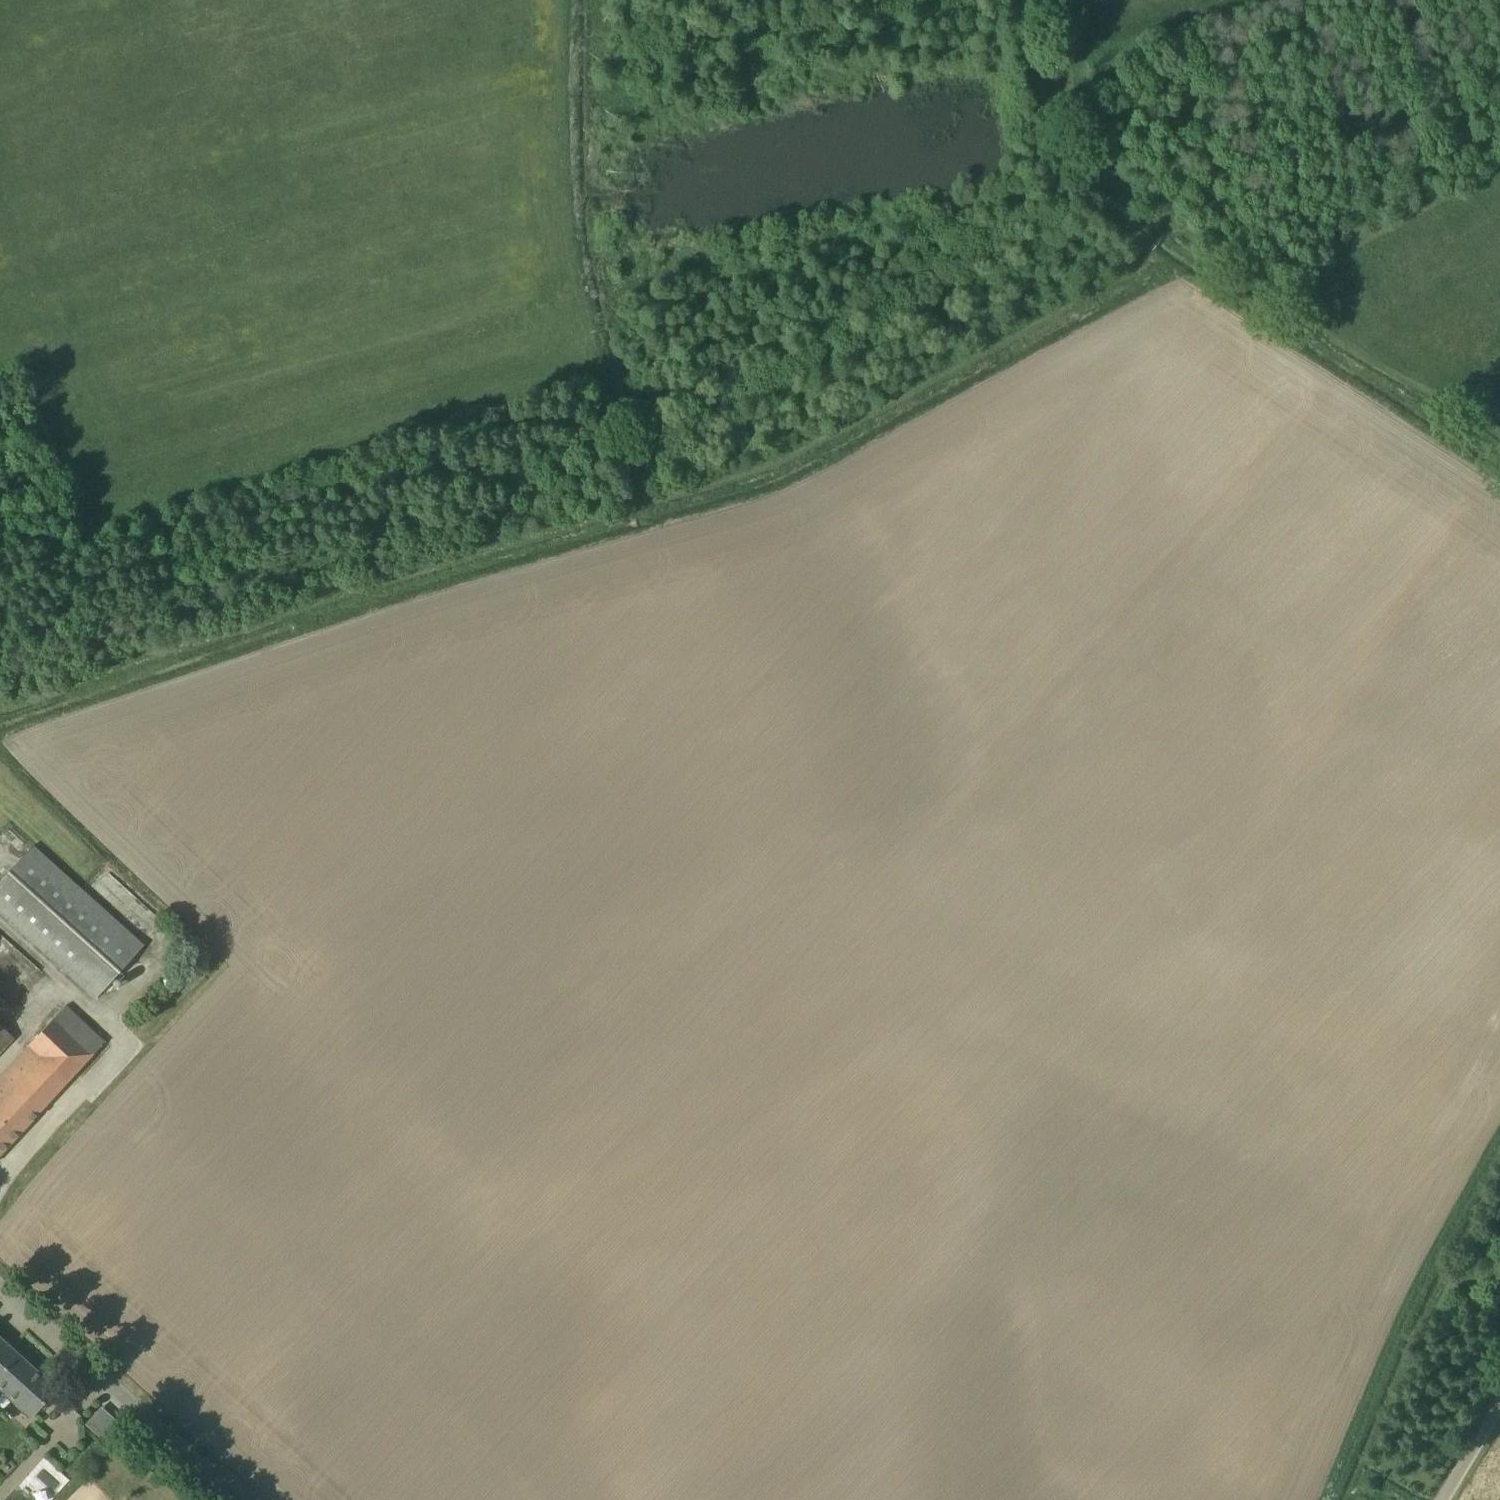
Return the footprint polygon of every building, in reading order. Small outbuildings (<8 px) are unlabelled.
[(144,945),(32,845),(0,881),(0,912),(96,998),(144,945)] [(105,1041),(66,1004),(0,1076),(0,1154),(105,1041)] [(13,1038),(0,1025),(0,1052),(13,1038)] [(3,1391),(32,1418),(58,1389),(0,1337),(0,1394),(3,1391)] [(100,1407),(86,1422),(101,1436),(115,1420),(100,1407)]
